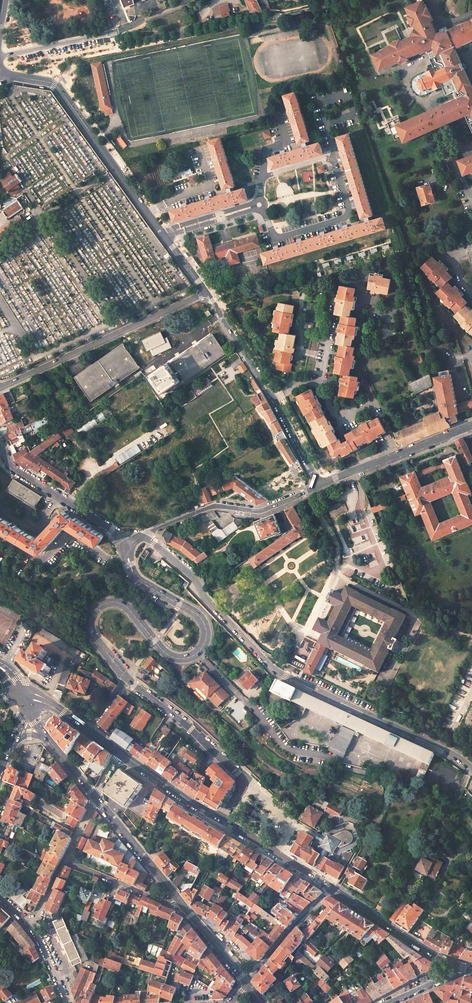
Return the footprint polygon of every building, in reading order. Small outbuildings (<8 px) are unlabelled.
[(251,12),(263,13),(257,0),(246,0),(251,12)] [(452,79),(454,85),(457,90),(454,92),(457,99),(401,123),(396,126),(401,138),(403,143),(471,113),(471,114),(471,86),(455,49),(471,40),(471,20),(449,30),(450,32),(447,33),(446,31),(438,35),(432,22),(435,21),(433,17),(429,8),(429,9),(427,4),(425,5),(423,1),(413,6),(415,10),(409,12),(411,16),(409,17),(413,26),(415,25),(417,29),(414,37),(414,36),(402,42),(401,40),(399,41),(395,43),(392,44),(393,46),(374,56),(375,60),(379,58),(384,69),(400,62),(401,64),(410,60),(409,58),(421,52),(422,54),(435,48),(439,56),(441,54),(446,67),(452,79)] [(226,6),(214,9),(216,19),(229,15),(226,6)] [(379,58),(375,60),(380,71),(384,69),(379,58)] [(92,64),(102,110),(105,110),(106,114),(112,113),(111,108),(108,95),(101,62),(92,64)] [(452,79),(446,67),(442,69),(440,66),(435,68),(435,66),(426,70),(426,72),(416,77),(417,77),(414,78),(412,83),(412,87),(414,91),(417,94),(422,95),(424,94),(424,95),(434,90),(435,90),(443,87),(444,86),(442,83),(452,79)] [(454,85),(452,79),(442,83),(444,86),(443,87),(444,89),(454,85)] [(310,140),(296,92),(285,96),(299,144),(304,142),(307,141),(310,140)] [(399,118),(388,123),(395,140),(401,138),(396,126),(401,123),(399,118)] [(353,189),(362,218),(366,217),(369,216),(373,215),(349,134),(338,137),(342,153),(344,157),(352,185),(353,189)] [(215,160),(224,189),(228,188),(231,187),(235,186),(221,138),(209,141),(214,155),(215,160)] [(269,158),(273,169),(323,154),(320,143),(309,146),(305,147),(286,153),(281,154),(269,158)] [(459,161),(464,175),(471,172),(471,155),(459,161)] [(1,178),(4,183),(13,177),(10,172),(1,178)] [(4,183),(9,190),(18,184),(22,181),(17,174),(13,177),(4,183)] [(9,190),(12,195),(15,193),(21,189),(18,184),(9,190)] [(430,184),(418,188),(423,205),(435,201),(433,196),(432,190),(430,184)] [(171,210),(174,221),(248,199),(244,188),(233,192),(229,193),(211,198),(206,200),(188,205),(183,207),(171,210)] [(3,200),(7,206),(17,200),(16,199),(10,198),(3,200)] [(24,208),(18,199),(17,200),(7,206),(4,209),(2,209),(1,209),(1,210),(2,211),(3,211),(7,217),(7,218),(7,219),(7,220),(8,220),(9,219),(9,218),(23,208),(24,208)] [(20,215),(10,222),(15,228),(24,222),(20,216),(20,215)] [(275,249),(263,253),(266,264),(386,228),(382,217),(371,221),(367,222),(349,227),(344,229),(326,234),(321,236),(302,241),(298,243),(279,248),(275,249)] [(10,222),(0,229),(0,238),(15,228),(10,222)] [(213,248),(209,234),(197,238),(200,248),(199,248),(200,252),(202,252),(205,263),(216,259),(213,248)] [(257,235),(213,248),(216,259),(226,256),(229,266),(240,262),(237,253),(260,246),(257,235)] [(430,276),(433,279),(434,278),(442,287),(448,282),(453,277),(448,271),(449,270),(440,261),(439,262),(433,256),(423,266),(431,275),(430,276)] [(370,274),(368,287),(371,288),(371,291),(374,292),(375,290),(388,293),(390,278),(382,276),(383,275),(374,273),(374,275),(370,274)] [(463,296),(455,287),(454,288),(448,282),(442,287),(438,292),(446,300),(445,301),(448,305),(449,304),(457,313),(465,305),(468,303),(462,297),(463,296)] [(337,302),(335,314),(342,315),(350,317),(351,308),(353,309),(355,297),(353,296),(355,288),(340,285),(338,298),(336,298),(336,301),(337,302)] [(275,324),(274,332),(282,333),(289,334),(291,322),(292,322),(293,319),(292,319),(294,306),(279,304),(278,312),(276,311),(274,323),(275,324)] [(463,324),(462,325),(465,329),(466,328),(471,333),(471,310),(471,311),(465,305),(457,313),(455,315),(463,324)] [(339,331),(337,343),(340,344),(352,346),(353,338),(355,338),(357,326),(356,326),(357,318),(350,317),(342,315),(340,327),(338,327),(338,331),(339,331)] [(153,356),(172,348),(167,337),(164,338),(161,331),(142,340),(147,352),(150,350),(153,356)] [(294,348),(297,336),(289,334),(282,333),(280,341),(279,341),(277,353),(278,353),(277,362),(278,362),(291,364),(294,352),(295,352),(296,348),(294,348)] [(184,381),(185,382),(226,353),(213,334),(172,362),(179,373),(184,381)] [(123,343),(74,377),(91,401),(139,368),(140,368),(125,345),(123,343)] [(337,360),(335,372),(345,374),(350,375),(351,367),(353,367),(355,355),(353,355),(355,347),(352,346),(340,344),(338,356),(336,356),(336,360),(337,360)] [(276,370),(291,373),(293,364),(291,364),(278,362),(276,370)] [(257,390),(259,394),(262,392),(256,382),(248,367),(247,368),(244,369),(256,391),(257,390)] [(342,381),(340,394),(356,397),(357,389),(359,389),(361,381),(359,380),(360,377),(350,375),(345,374),(344,378),(341,377),(341,381),(342,381)] [(415,394),(432,385),(430,374),(428,375),(410,383),(415,394)] [(441,414),(426,421),(430,433),(451,425),(450,423),(458,420),(456,414),(458,413),(456,404),(451,374),(450,374),(440,376),(434,377),(441,414)] [(150,385),(157,396),(160,394),(153,383),(150,385)] [(277,435),(278,442),(285,439),(287,438),(268,402),(262,392),(259,394),(252,398),(261,412),(263,412),(277,435)] [(315,432),(321,443),(322,442),(326,450),(330,447),(335,458),(342,455),(343,458),(358,449),(357,448),(367,442),(368,443),(379,437),(378,435),(385,431),(377,418),(368,424),(367,422),(363,425),(364,426),(347,437),(350,442),(347,443),(346,442),(342,444),(339,440),(338,441),(332,430),(334,429),(332,425),(330,426),(325,417),(327,416),(325,414),(324,414),(320,407),(321,406),(319,401),(318,402),(312,392),(299,399),(303,406),(301,406),(307,418),(309,417),(316,431),(315,432)] [(4,393),(0,395),(0,409),(8,405),(9,405),(5,397),(4,393)] [(456,404),(458,413),(470,409),(471,408),(471,399),(456,404)] [(8,405),(0,409),(0,424),(14,418),(8,405)] [(76,429),(81,437),(113,415),(107,407),(76,429)] [(34,412),(32,413),(33,416),(29,418),(31,423),(37,420),(34,412)] [(39,426),(49,420),(46,416),(37,420),(39,426)] [(15,422),(14,418),(0,424),(1,427),(6,425),(10,432),(21,428),(25,426),(22,419),(15,422)] [(39,426),(37,420),(31,423),(30,424),(31,427),(22,431),(17,434),(18,436),(23,434),(23,435),(34,429),(36,432),(52,423),(49,420),(39,426)] [(400,445),(430,434),(430,433),(426,421),(394,434),(400,445)] [(59,432),(58,432),(61,437),(72,429),(69,425),(59,432)] [(22,431),(21,428),(10,432),(5,435),(8,441),(11,440),(18,436),(17,434),(22,431)] [(48,434),(51,437),(53,436),(58,432),(59,432),(56,428),(48,434)] [(56,441),(61,437),(58,432),(53,436),(56,441)] [(21,442),(26,440),(23,435),(23,434),(18,436),(11,440),(13,444),(17,442),(18,446),(22,444),(21,442)] [(430,434),(400,445),(400,446),(430,434)] [(44,449),(56,441),(53,436),(51,437),(40,444),(44,449)] [(463,437),(455,440),(456,443),(466,464),(471,461),(471,457),(471,455),(470,452),(463,437)] [(292,463),(294,462),(297,460),(285,439),(278,442),(292,463)] [(37,455),(44,449),(40,444),(31,451),(36,455),(37,455)] [(24,456),(29,453),(26,449),(13,454),(15,458),(16,461),(17,461),(24,456)] [(24,456),(36,463),(40,457),(37,455),(36,455),(31,451),(31,452),(29,453),(24,456)] [(456,486),(467,482),(456,456),(457,456),(456,454),(455,455),(452,456),(449,458),(448,458),(446,459),(445,459),(444,459),(445,461),(447,465),(451,476),(456,486)] [(17,461),(28,469),(30,467),(36,463),(24,456),(17,461)] [(40,457),(36,463),(30,467),(38,472),(41,468),(46,461),(44,460),(40,457)] [(48,473),(53,466),(50,464),(46,461),(41,468),(48,473)] [(445,461),(416,473),(418,478),(422,476),(421,474),(442,466),(443,467),(447,465),(445,461)] [(53,466),(48,473),(54,478),(60,471),(53,466)] [(67,476),(60,471),(54,478),(62,483),(67,476)] [(408,493),(411,501),(416,514),(422,512),(433,539),(471,523),(471,506),(468,497),(471,495),(471,492),(467,482),(456,486),(451,476),(422,488),(418,478),(416,473),(415,471),(401,477),(408,493)] [(235,475),(206,487),(210,496),(234,487),(258,504),(268,500),(266,498),(241,480),(235,475)] [(76,482),(67,476),(62,483),(67,486),(71,489),(76,482)] [(35,507),(41,496),(14,479),(7,490),(35,507)] [(64,491),(68,493),(71,489),(67,486),(62,483),(59,487),(64,491)] [(212,501),(210,496),(206,487),(201,489),(205,501),(206,503),(212,501)] [(393,499),(371,507),(373,512),(390,506),(390,505),(395,503),(393,499)] [(327,507),(331,517),(347,511),(343,501),(327,507)] [(306,526),(294,506),(286,509),(296,528),(300,525),(302,528),(306,526)] [(280,511),(291,530),(295,527),(285,509),(280,511)] [(73,519),(64,511),(58,517),(55,520),(55,521),(40,537),(39,537),(36,538),(36,539),(16,526),(17,525),(12,522),(11,523),(0,517),(0,530),(38,553),(41,553),(66,526),(73,519)] [(219,518),(214,511),(200,517),(219,542),(243,525),(242,519),(235,518),(234,522),(222,530),(218,529),(212,520),(219,518)] [(281,531),(274,514),(256,521),(263,539),(281,531)] [(73,519),(66,526),(98,546),(104,536),(91,528),(91,527),(88,525),(87,525),(74,517),(73,519)] [(305,533),(302,528),(300,525),(296,528),(271,545),(250,559),(256,567),(262,563),(261,562),(299,537),(305,533)] [(168,531),(167,529),(158,532),(157,536),(181,550),(193,560),(205,552),(205,551),(199,546),(196,549),(191,545),(186,541),(168,531)] [(146,557),(150,552),(145,549),(141,556),(146,559),(146,558),(146,557)] [(207,556),(205,552),(193,560),(197,563),(202,559),(207,556)] [(406,616),(393,610),(393,611),(359,594),(359,593),(346,587),(342,595),(333,591),(327,603),(333,606),(325,622),(320,619),(314,631),(323,635),(319,643),(319,644),(326,648),(331,650),(332,649),(366,666),(365,667),(378,673),(390,650),(392,651),(398,641),(395,640),(406,616)] [(32,628),(35,624),(27,619),(25,623),(32,628)] [(78,651),(38,625),(34,631),(75,657),(78,651)] [(313,676),(326,648),(319,644),(305,672),(313,676)] [(23,659),(20,664),(43,677),(46,673),(48,674),(51,669),(38,661),(39,658),(43,660),(48,652),(38,646),(31,657),(24,653),(21,658),(23,659)] [(85,655),(79,652),(74,661),(80,665),(85,655)] [(155,666),(158,663),(152,657),(142,670),(146,674),(149,671),(151,672),(155,666)] [(63,692),(73,667),(66,665),(65,664),(57,690),(63,692)] [(112,682),(109,681),(109,682),(107,681),(107,679),(96,672),(94,675),(83,671),(82,673),(105,688),(112,692),(117,686),(112,682)] [(206,701),(209,698),(220,687),(206,672),(197,681),(194,679),(189,684),(206,701)] [(249,672),(239,682),(243,686),(245,685),(250,689),(258,681),(249,672)] [(74,676),(70,689),(76,691),(86,694),(90,682),(74,676)] [(157,679),(153,684),(159,688),(163,682),(157,679)] [(285,685),(278,682),(273,693),(291,702),(291,701),(343,725),(328,747),(327,750),(343,757),(356,731),(425,763),(416,781),(421,782),(434,754),(433,754),(289,687),(289,686),(287,685),(286,684),(285,685)] [(220,687),(209,698),(218,707),(229,696),(220,687)] [(63,692),(57,690),(55,689),(53,694),(54,696),(60,701),(63,692)] [(453,720),(463,697),(455,694),(445,716),(453,720)] [(121,697),(108,713),(116,719),(123,711),(129,703),(121,697)] [(127,714),(129,716),(134,707),(129,703),(123,711),(127,714)] [(140,731),(145,722),(147,723),(152,716),(143,710),(139,717),(137,716),(131,725),(140,731)] [(116,719),(108,713),(99,725),(107,731),(114,722),(116,719)] [(69,726),(57,717),(48,730),(69,755),(77,743),(82,735),(69,726)] [(455,727),(442,720),(440,725),(452,732),(455,727)] [(107,731),(99,725),(97,728),(111,738),(113,736),(110,734),(107,731)] [(115,727),(110,734),(113,736),(121,729),(115,727)] [(167,736),(171,730),(166,727),(162,733),(167,736)] [(111,738),(131,752),(137,744),(139,742),(127,731),(121,729),(113,736),(111,738)] [(96,746),(82,735),(77,743),(80,746),(77,751),(86,759),(96,746)] [(153,752),(147,748),(146,750),(147,751),(141,760),(149,765),(157,752),(160,747),(163,743),(160,741),(156,747),(153,752)] [(153,752),(156,747),(148,743),(146,746),(147,748),(153,752)] [(131,752),(141,760),(147,751),(146,750),(137,744),(131,752)] [(111,756),(96,746),(86,759),(93,764),(95,761),(105,768),(111,756)] [(176,758),(172,763),(171,765),(176,768),(180,762),(188,750),(183,746),(176,758)] [(42,782),(54,759),(49,752),(44,747),(42,755),(38,764),(34,776),(42,782)] [(168,753),(160,747),(157,752),(165,757),(168,753)] [(199,758),(189,751),(185,757),(195,764),(199,758)] [(167,759),(157,752),(149,765),(158,772),(167,759)] [(93,764),(86,759),(79,768),(82,771),(84,774),(88,770),(90,767),(93,764)] [(172,763),(167,759),(158,772),(164,776),(169,768),(171,765),(172,763)] [(105,768),(95,761),(93,764),(90,767),(101,776),(105,768)] [(186,766),(180,762),(176,768),(181,771),(180,773),(172,782),(179,787),(185,779),(182,777),(184,774),(187,776),(191,770),(186,766)] [(223,802),(230,790),(231,791),(233,786),(232,779),(215,763),(214,765),(208,772),(210,774),(209,774),(214,779),(213,780),(215,783),(217,784),(216,786),(215,785),(212,790),(203,784),(201,794),(198,798),(201,800),(202,801),(205,803),(214,809),(221,808),(223,803),(223,802)] [(63,770),(58,764),(53,768),(54,768),(49,772),(59,784),(68,776),(63,770)] [(26,770),(12,765),(9,771),(5,782),(17,787),(20,779),(17,778),(23,776),(26,770)] [(172,769),(169,768),(164,776),(172,782),(180,773),(177,771),(177,770),(173,767),(172,769)] [(143,787),(121,771),(106,793),(127,808),(128,807),(143,787)] [(25,780),(20,778),(20,779),(17,787),(28,791),(31,785),(34,776),(30,774),(28,773),(25,780)] [(191,783),(186,792),(197,800),(198,798),(201,794),(203,784),(206,777),(197,774),(196,773),(194,778),(192,781),(191,783)] [(187,776),(184,774),(182,777),(185,779),(179,787),(181,788),(186,780),(188,781),(190,778),(190,777),(187,776)] [(186,792),(191,783),(188,781),(186,780),(181,788),(186,792)] [(82,793),(76,786),(71,793),(70,794),(74,798),(71,800),(73,802),(84,808),(88,801),(82,793)] [(11,800),(23,805),(25,806),(27,807),(29,808),(36,795),(31,793),(28,791),(17,787),(11,800)] [(166,796),(156,789),(144,817),(154,823),(158,815),(161,807),(163,808),(168,797),(166,796)] [(309,808),(307,807),(300,819),(300,820),(301,821),(302,820),(314,828),(323,813),(322,813),(324,810),(334,816),(339,816),(343,811),(329,803),(316,795),(312,803),(313,804),(311,807),(310,806),(309,808)] [(177,804),(168,797),(163,808),(172,813),(177,804)] [(56,808),(40,798),(39,805),(62,819),(66,819),(67,814),(66,814),(56,808)] [(23,805),(11,800),(8,808),(20,812),(23,805)] [(298,803),(294,805),(295,808),(300,819),(307,807),(302,801),(298,803)] [(84,808),(73,802),(68,812),(66,814),(67,814),(70,816),(78,821),(80,822),(84,816),(87,810),(84,808)] [(169,819),(197,836),(210,844),(212,845),(220,850),(221,848),(228,836),(220,831),(206,822),(188,812),(177,804),(172,813),(169,819)] [(68,812),(57,805),(56,808),(66,814),(68,812)] [(143,818),(128,807),(127,808),(124,813),(137,829),(143,818)] [(20,812),(8,808),(3,821),(12,824),(15,825),(20,812)] [(82,837),(87,839),(95,824),(92,823),(98,812),(95,809),(82,837)] [(21,813),(20,812),(15,825),(23,830),(24,828),(21,826),(26,818),(29,819),(30,817),(28,817),(21,813)] [(78,821),(70,816),(66,824),(74,829),(76,826),(78,821)] [(340,853),(353,848),(354,849),(355,848),(360,839),(357,832),(353,823),(348,821),(343,823),(343,825),(328,831),(323,832),(320,833),(319,831),(318,832),(317,832),(316,834),(315,836),(318,838),(312,848),(315,850),(314,851),(319,854),(320,855),(323,856),(326,858),(335,863),(336,862),(340,853)] [(63,827),(57,824),(54,822),(51,828),(54,830),(57,831),(59,832),(70,838),(71,835),(73,832),(63,827)] [(305,830),(315,836),(316,834),(317,832),(307,826),(306,828),(305,830)] [(10,829),(7,827),(2,840),(8,842),(9,839),(7,838),(10,829)] [(353,834),(351,835),(349,830),(348,830),(347,829),(345,829),(344,830),(330,835),(333,842),(340,846),(349,843),(352,839),(353,839),(353,838),(353,836),(353,835),(353,834)] [(314,838),(309,846),(312,848),(318,838),(315,836),(305,830),(303,832),(305,831),(306,833),(314,838)] [(301,836),(296,844),(293,849),(291,853),(301,859),(301,858),(307,862),(306,863),(313,867),(320,855),(319,854),(314,851),(315,850),(309,846),(314,838),(306,833),(305,831),(303,832),(300,833),(301,836)] [(54,847),(65,853),(67,850),(69,845),(72,839),(70,838),(59,832),(53,846),(54,847)] [(104,840),(93,835),(90,841),(102,845),(104,840)] [(242,844),(228,836),(221,848),(220,850),(218,852),(227,858),(229,854),(235,858),(237,855),(236,854),(242,844)] [(87,839),(82,837),(76,848),(82,850),(87,839)] [(0,839),(0,853),(1,853),(4,846),(7,848),(9,843),(8,842),(2,840),(0,839)] [(126,856),(129,850),(120,839),(115,843),(116,843),(115,844),(104,840),(102,845),(90,841),(85,852),(120,867),(125,855),(126,856)] [(209,853),(216,857),(218,852),(220,850),(212,845),(210,844),(207,849),(210,851),(209,853)] [(248,848),(242,844),(236,854),(237,855),(235,858),(239,861),(248,848)] [(65,853),(54,847),(51,854),(61,860),(63,856),(65,853)] [(255,852),(248,848),(239,861),(240,861),(247,866),(248,865),(251,860),(251,859),(255,852)] [(338,884),(356,853),(355,851),(353,849),(354,849),(353,848),(340,853),(336,862),(335,863),(338,865),(338,864),(339,864),(345,868),(339,880),(337,883),(338,884)] [(148,874),(143,868),(135,858),(129,850),(126,856),(118,878),(134,885),(141,871),(148,874)] [(173,859),(167,852),(155,861),(160,867),(163,871),(173,859)] [(261,855),(255,852),(251,859),(251,860),(248,865),(247,866),(245,870),(251,874),(255,870),(256,870),(258,867),(260,866),(258,865),(257,864),(259,861),(258,860),(261,855)] [(51,854),(49,853),(48,856),(43,854),(41,860),(42,860),(45,862),(52,866),(58,867),(60,863),(61,860),(51,854)] [(267,858),(261,855),(258,860),(259,861),(257,864),(258,865),(261,862),(262,863),(267,858)] [(318,870),(326,858),(323,856),(320,855),(313,867),(316,869),(318,870)] [(350,870),(362,876),(368,866),(365,865),(367,862),(366,860),(366,859),(366,858),(364,857),(364,858),(363,857),(362,858),(357,855),(355,859),(350,870)] [(439,871),(442,863),(430,857),(428,861),(422,858),(416,870),(427,876),(426,879),(433,884),(436,876),(437,877),(439,872),(439,871)] [(273,862),(267,858),(262,863),(260,866),(258,867),(256,870),(253,875),(259,879),(262,874),(263,875),(273,862)] [(335,863),(326,858),(318,870),(325,875),(326,873),(334,877),(339,880),(345,868),(339,864),(338,864),(338,865),(335,863)] [(405,861),(398,858),(395,865),(401,868),(405,861)] [(180,867),(175,859),(173,859),(163,871),(168,877),(172,872),(174,874),(176,871),(176,872),(180,867)] [(52,866),(45,862),(39,874),(43,876),(45,878),(46,876),(51,879),(55,872),(58,867),(52,866)] [(188,863),(187,862),(184,867),(188,870),(198,875),(201,869),(188,863)] [(277,865),(273,862),(263,875),(259,881),(262,884),(277,865)] [(273,885),(286,870),(277,865),(262,884),(257,890),(262,894),(269,885),(271,887),(273,885)] [(71,868),(64,866),(58,878),(66,881),(71,868)] [(188,870),(184,867),(173,883),(176,887),(188,870)] [(294,875),(286,870),(273,885),(271,887),(281,893),(285,887),(294,875)] [(362,876),(350,870),(347,875),(353,878),(350,885),(362,891),(368,880),(362,876)] [(399,872),(393,870),(390,876),(396,879),(399,872)] [(143,883),(148,874),(141,871),(134,885),(135,885),(140,888),(140,889),(146,892),(151,886),(143,883)] [(241,884),(237,881),(237,880),(236,879),(239,874),(234,871),(233,873),(230,879),(226,885),(239,893),(242,888),(243,887),(245,884),(243,882),(241,884)] [(43,876),(39,874),(32,890),(33,890),(35,891),(43,876)] [(228,878),(222,874),(218,880),(226,885),(230,879),(228,878)] [(285,887),(281,893),(279,895),(287,901),(288,899),(289,898),(293,893),(289,890),(299,878),(294,875),(285,887)] [(45,878),(43,876),(35,891),(42,895),(44,896),(48,887),(51,879),(46,876),(45,878)] [(66,881),(58,878),(54,889),(55,890),(61,892),(66,881)] [(299,878),(289,890),(293,893),(294,891),(297,893),(305,882),(299,878)] [(305,882),(297,893),(304,897),(306,892),(311,885),(305,881),(305,882)] [(213,890),(206,885),(200,895),(209,901),(213,895),(216,897),(218,893),(213,890)] [(311,896),(316,888),(311,885),(306,892),(311,896)] [(22,891),(16,886),(9,895),(12,898),(20,905),(24,901),(27,903),(29,899),(28,899),(30,895),(27,893),(23,890),(22,891)] [(223,891),(215,887),(213,890),(218,893),(221,895),(223,891)] [(92,892),(83,888),(79,896),(83,898),(81,901),(87,904),(88,900),(92,892)] [(316,888),(311,896),(315,899),(315,900),(323,892),(316,888)] [(120,889),(116,898),(127,903),(128,899),(131,894),(120,889)] [(193,893),(190,889),(182,895),(191,905),(192,906),(194,901),(197,895),(199,891),(195,890),(193,893)] [(35,891),(33,890),(30,895),(28,899),(29,899),(37,904),(38,903),(42,895),(35,891)] [(61,892),(55,890),(54,893),(50,900),(49,902),(60,907),(66,894),(61,892)] [(304,897),(312,901),(315,899),(311,896),(306,892),(304,897)] [(221,895),(218,893),(216,897),(213,903),(215,904),(217,901),(221,895)] [(246,897),(239,893),(237,897),(252,908),(254,903),(249,899),(246,897)] [(261,899),(254,893),(249,899),(254,903),(257,905),(261,900),(261,899)] [(131,894),(128,899),(137,903),(136,904),(138,905),(136,911),(135,910),(134,915),(138,917),(143,904),(140,903),(142,899),(131,894)] [(303,898),(295,894),(291,900),(298,904),(303,898)] [(225,898),(221,895),(217,901),(222,904),(225,898)] [(384,895),(377,909),(381,911),(388,897),(384,895)] [(143,896),(142,899),(140,903),(143,904),(153,909),(151,913),(157,916),(158,914),(161,905),(161,904),(143,896)] [(315,921),(320,928),(329,920),(340,903),(330,896),(321,904),(329,907),(315,921)] [(303,898),(298,904),(304,909),(311,902),(303,898)] [(37,904),(29,899),(27,903),(24,908),(29,913),(34,912),(37,904)] [(94,911),(97,912),(92,924),(104,929),(114,903),(102,899),(100,905),(97,904),(94,911)] [(298,904),(291,900),(289,901),(288,899),(287,901),(288,901),(287,902),(300,913),(304,909),(298,904)] [(91,901),(88,900),(87,904),(80,919),(86,921),(90,911),(88,911),(89,908),(91,901)] [(275,910),(261,900),(257,905),(263,909),(271,915),(273,912),(275,910)] [(208,907),(194,901),(192,906),(193,907),(198,913),(200,916),(208,918),(209,917),(210,913),(212,913),(215,904),(213,903),(210,902),(208,907)] [(404,901),(391,920),(391,922),(396,924),(410,904),(404,901)] [(60,907),(49,902),(48,902),(47,906),(45,909),(52,912),(60,915),(63,909),(60,908),(60,907)] [(300,913),(287,902),(283,907),(296,917),(300,913)] [(257,905),(254,903),(252,908),(251,908),(255,910),(260,914),(263,909),(257,905)] [(329,920),(360,939),(368,931),(375,925),(340,903),(329,920)] [(216,923),(223,911),(224,909),(215,904),(212,913),(210,913),(209,917),(216,923)] [(415,907),(410,904),(396,924),(413,935),(422,920),(427,911),(418,904),(415,907)] [(175,911),(161,905),(158,914),(171,921),(174,913),(175,911)] [(283,907),(280,905),(276,910),(275,910),(273,912),(278,916),(276,919),(287,927),(292,922),(296,917),(283,907)] [(11,917),(10,916),(0,907),(0,908),(7,914),(4,917),(8,920),(11,917)] [(271,947),(287,927),(276,919),(271,915),(263,909),(260,914),(274,924),(278,926),(270,936),(265,932),(263,934),(261,933),(258,937),(259,938),(271,947)] [(237,910),(235,911),(232,914),(238,918),(244,921),(245,919),(245,918),(239,915),(240,913),(239,912),(237,910)] [(223,911),(216,923),(220,927),(225,919),(228,914),(223,911)] [(184,918),(174,913),(171,921),(169,927),(178,931),(184,918)] [(238,918),(232,914),(230,917),(231,918),(229,922),(224,932),(228,936),(237,944),(238,943),(242,937),(240,936),(237,933),(244,921),(238,918)] [(310,916),(306,919),(311,924),(314,921),(311,918),(310,916)] [(62,920),(54,922),(64,944),(73,966),(91,961),(80,934),(74,936),(67,918),(62,920)] [(189,924),(184,918),(178,931),(186,938),(193,929),(189,924)] [(224,932),(229,922),(225,919),(220,927),(224,932)] [(21,927),(15,921),(8,929),(27,952),(34,947),(36,946),(28,935),(21,927)] [(315,921),(304,934),(310,939),(320,928),(315,921)] [(246,929),(258,937),(261,933),(263,931),(251,923),(246,929)] [(391,935),(375,925),(368,931),(372,937),(378,944),(387,939),(391,935)] [(310,939),(304,934),(297,927),(292,934),(300,941),(302,945),(304,943),(306,941),(310,939)] [(460,958),(465,951),(460,948),(464,942),(463,941),(464,938),(459,933),(455,937),(454,939),(453,941),(449,939),(450,937),(444,933),(440,942),(432,938),(438,930),(433,927),(424,942),(438,951),(460,958)] [(199,936),(193,929),(186,938),(184,941),(170,961),(172,962),(182,966),(185,960),(179,957),(185,948),(183,947),(185,944),(192,949),(200,937),(199,936)] [(271,947),(259,938),(258,937),(246,929),(244,933),(256,943),(254,945),(264,955),(271,947)] [(372,937),(368,931),(360,939),(360,940),(362,943),(365,940),(367,942),(372,937)] [(298,942),(300,941),(292,934),(290,936),(298,942)] [(170,961),(184,941),(176,935),(168,951),(162,949),(162,948),(149,944),(146,953),(159,958),(161,953),(166,957),(165,958),(170,961)] [(410,948),(391,935),(387,939),(404,956),(410,948)] [(253,946),(242,936),(242,937),(238,943),(248,952),(253,946)] [(300,948),(302,945),(300,941),(298,942),(290,936),(282,946),(292,956),(294,954),(296,952),(300,948)] [(185,960),(182,966),(183,967),(188,970),(194,973),(197,966),(201,960),(200,959),(208,947),(207,947),(200,937),(192,949),(185,960)] [(310,939),(306,941),(304,943),(302,945),(300,948),(317,964),(326,954),(310,939)] [(471,942),(465,951),(460,958),(471,961),(471,942)] [(248,952),(258,961),(260,960),(264,955),(254,945),(253,946),(248,952)] [(292,956),(282,946),(271,959),(280,967),(282,969),(287,962),(285,961),(289,956),(292,958),(292,956)] [(382,969),(389,965),(394,962),(379,946),(377,947),(384,956),(377,963),(382,969)] [(27,953),(33,963),(39,958),(36,952),(34,947),(27,952),(27,953)] [(201,960),(197,966),(213,976),(217,971),(222,965),(221,964),(208,947),(200,959),(201,960)] [(296,952),(294,954),(303,962),(311,970),(317,964),(300,948),(296,952)] [(416,951),(410,948),(404,956),(406,958),(410,954),(416,951)] [(422,956),(416,951),(410,954),(415,961),(422,956)] [(122,963),(123,958),(110,953),(108,958),(122,963)] [(159,958),(157,964),(154,973),(153,972),(148,994),(146,1002),(147,1002),(154,1002),(158,1002),(160,996),(164,984),(172,962),(170,961),(165,958),(166,957),(161,953),(159,958)] [(353,960),(348,953),(339,963),(344,968),(353,960)] [(292,956),(292,958),(301,965),(303,962),(294,954),(292,956)] [(326,954),(317,964),(331,973),(339,964),(326,954)] [(415,961),(410,954),(406,958),(410,962),(413,966),(417,976),(423,973),(418,964),(417,964),(415,961)] [(433,963),(422,956),(415,961),(417,964),(418,964),(423,973),(433,968),(433,963)] [(103,966),(106,958),(103,957),(102,961),(92,957),(91,961),(95,962),(99,964),(103,966)] [(139,968),(142,958),(140,957),(138,962),(123,958),(122,963),(121,963),(122,963),(125,964),(139,968)] [(154,973),(157,964),(143,960),(144,958),(142,957),(142,958),(139,968),(138,968),(153,972),(154,973)] [(122,963),(108,958),(106,958),(103,966),(122,971),(125,964),(122,963),(121,963),(122,963)] [(277,971),(280,967),(271,959),(266,965),(280,983),(281,981),(278,978),(280,974),(277,971)] [(413,966),(410,962),(405,966),(402,960),(394,965),(396,967),(398,969),(409,981),(417,976),(413,966)] [(311,970),(318,976),(324,981),(327,983),(333,977),(331,973),(317,964),(311,970)] [(222,965),(217,971),(221,974),(218,979),(231,988),(235,981),(231,976),(222,965)] [(280,983),(266,965),(253,981),(257,987),(263,994),(269,987),(271,989),(274,987),(275,988),(280,984),(280,983)] [(398,969),(396,967),(393,970),(389,965),(382,969),(384,973),(391,969),(391,971),(386,974),(394,989),(403,984),(394,972),(398,969)] [(92,971),(82,967),(78,976),(76,980),(74,987),(73,986),(70,991),(73,997),(76,1002),(75,1002),(91,1002),(94,993),(94,992),(97,985),(92,983),(96,973),(92,971)] [(188,970),(183,967),(181,974),(179,980),(190,984),(193,975),(186,972),(188,970)] [(409,981),(398,969),(394,972),(403,984),(409,981)] [(394,989),(386,974),(383,975),(383,974),(378,977),(380,981),(375,984),(383,995),(394,989)] [(297,975),(288,981),(295,992),(304,985),(297,975)] [(471,1000),(471,996),(471,994),(471,991),(471,992),(471,977),(467,975),(466,976),(461,995),(459,1001),(458,1002),(470,1002),(471,1000)] [(318,976),(318,983),(326,992),(331,988),(327,983),(324,981),(318,976)] [(466,976),(439,988),(448,997),(451,995),(455,996),(454,999),(459,1001),(461,995),(466,976)] [(383,995),(375,984),(371,978),(369,979),(373,985),(366,989),(373,999),(383,995)] [(231,988),(218,979),(212,989),(215,991),(216,990),(225,996),(231,988)] [(15,995),(13,996),(4,983),(0,986),(0,990),(2,992),(0,993),(0,995),(6,1002),(5,1002),(12,1002),(19,1000),(15,995)] [(164,984),(160,996),(170,1000),(172,1000),(176,988),(164,984)] [(52,987),(42,992),(47,1002),(57,997),(54,991),(52,987)] [(355,990),(362,1002),(367,1002),(372,1000),(363,989),(360,991),(358,988),(355,990)] [(446,1002),(449,998),(448,997),(439,988),(433,990),(443,1001),(446,1002)] [(216,990),(215,991),(212,999),(218,999),(223,999),(225,996),(216,990)] [(303,1002),(315,1002),(316,1002),(304,990),(298,996),(303,1002)] [(355,990),(348,993),(353,1002),(362,1002),(355,990)] [(348,993),(347,991),(338,997),(343,1002),(353,1002),(348,993)] [(12,1002),(41,1002),(35,992),(19,1000),(12,1002)] [(91,1002),(100,1002),(102,997),(102,996),(96,994),(97,993),(94,992),(94,993),(91,1002)] [(424,994),(427,1002),(433,1002),(428,992),(424,994)] [(116,996),(115,1002),(122,1002),(122,997),(123,995),(124,994),(121,993),(120,996),(116,995),(116,996)] [(123,995),(122,997),(122,1002),(146,1002),(148,994),(123,995)] [(407,1002),(427,1002),(424,994),(409,1000),(406,1002),(407,1002)]
